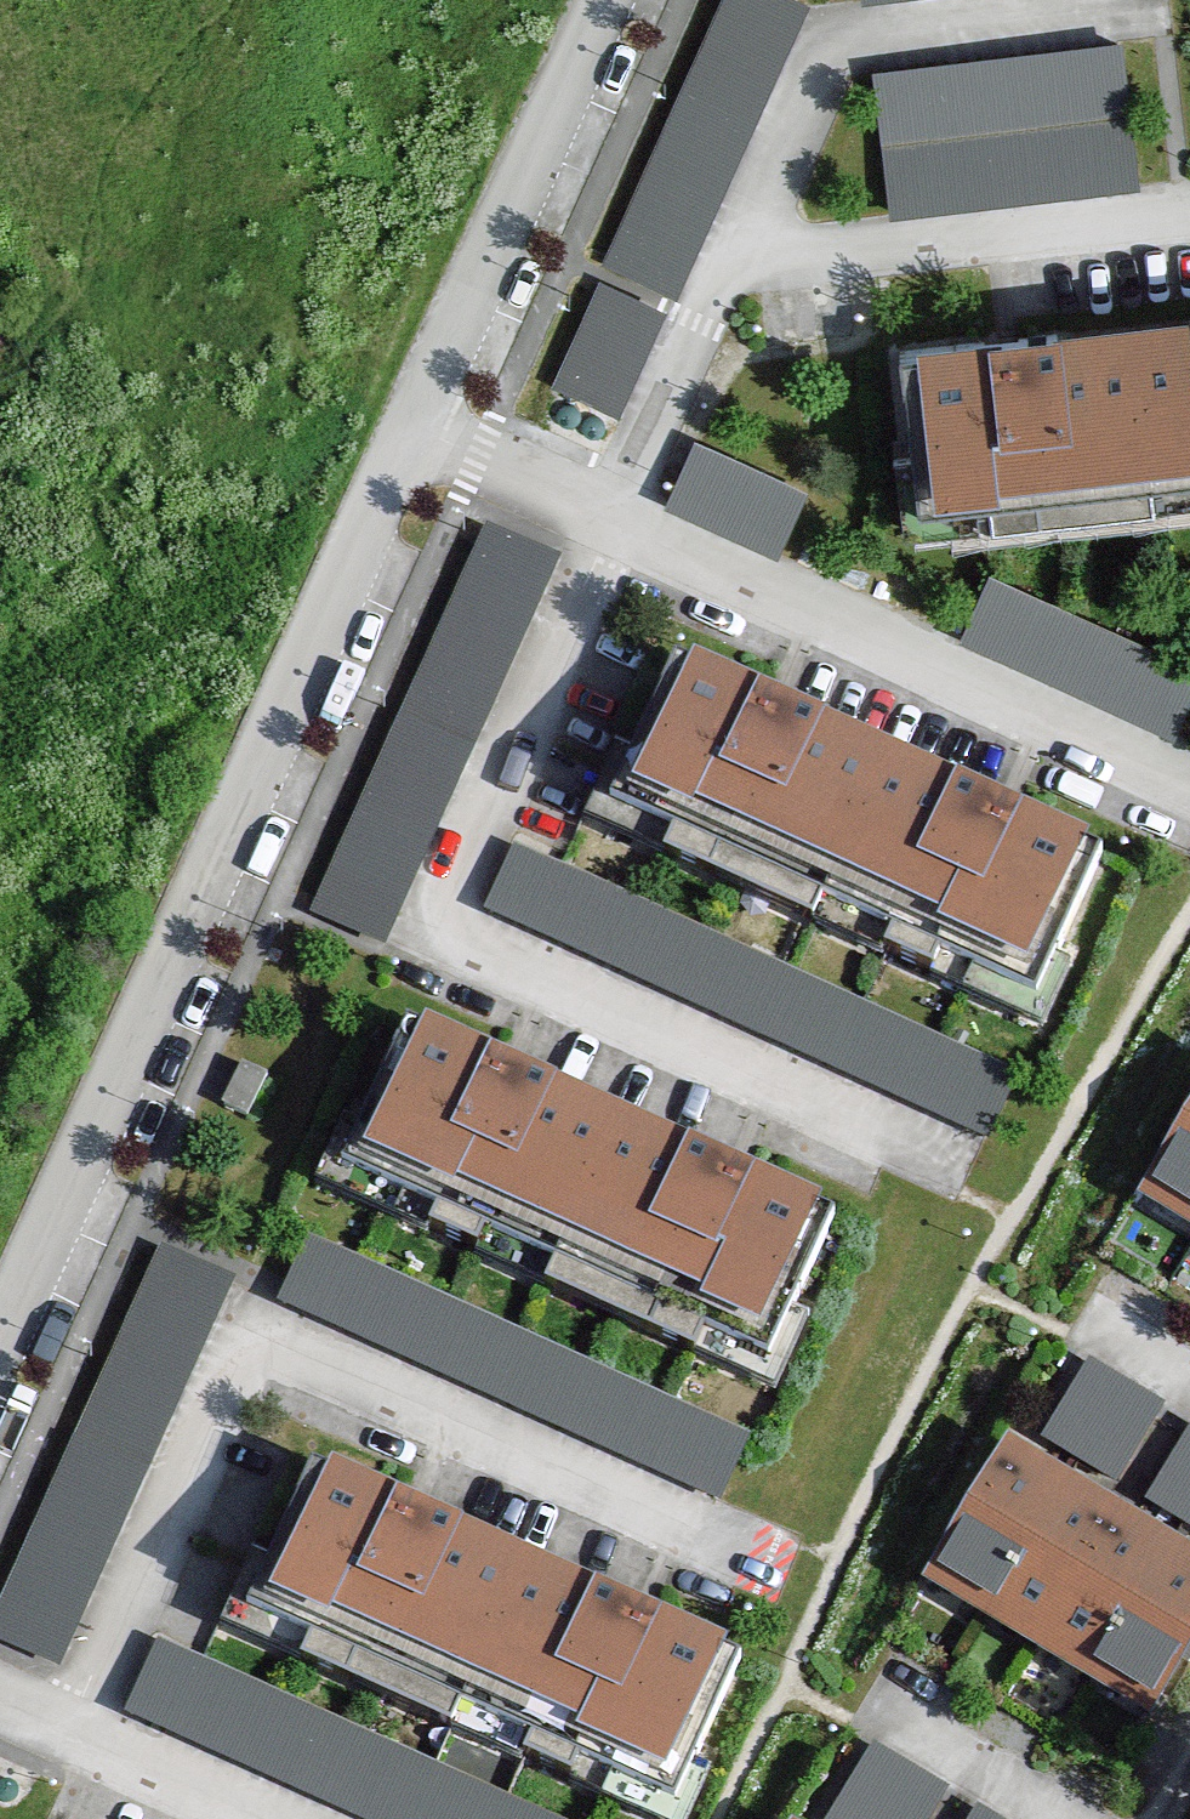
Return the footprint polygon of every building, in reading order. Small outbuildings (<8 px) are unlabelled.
[(617,256),(680,284),(809,0),(732,0),(617,256)] [(1124,38),(883,67),(900,207),(934,204),(926,133),(986,126),(994,197),(1141,179),(1124,38)] [(994,197),(986,126),(926,133),(934,204),(994,197)] [(608,281),(565,380),(624,405),(667,307),(608,281)] [(1064,338),(1063,329),(1005,336),(907,348),(918,449),(925,504),(1160,477),(1189,474),(1189,324),(1064,338)] [(703,440),(677,499),(780,545),(807,486),(703,440)] [(925,504),(918,449),(904,451),(913,530),(1163,500),(1160,477),(925,504)] [(495,528),(322,909),(387,938),(559,558),(495,528)] [(1046,597),(997,573),(970,632),(1019,654),(1046,597)] [(1019,654),(1176,727),(1189,697),(1189,662),(1046,597),(1019,654)] [(899,929),(891,946),(939,969),(948,951),(1041,996),(1060,955),(1106,851),(1012,808),(963,786),(960,792),(820,728),(823,721),(768,696),(681,655),(638,749),(615,800),(831,898),(899,929)] [(592,816),(821,920),(831,898),(615,800),(638,749),(625,744),(592,816)] [(748,952),(521,848),(494,907),(722,1010),(748,952)] [(938,971),(1045,1020),(1073,960),(1060,955),(1041,996),(948,951),(939,969),(938,971)] [(748,952),(722,1010),(770,1032),(797,974),(748,952)] [(797,974),(770,1032),(990,1132),(1016,1074),(797,974)] [(619,1310),(669,1331),(677,1314),(772,1356),(791,1316),(838,1213),(745,1171),(693,1148),(690,1156),(550,1094),(553,1086),(500,1063),(409,1022),(367,1114),(343,1165),(559,1262),(627,1293),(619,1310)] [(250,1114),(270,1072),(246,1061),(225,1103),(250,1114)] [(1174,1135),(1184,1142),(1160,1180),(1189,1199),(1189,1108),(1174,1135)] [(321,1181),(550,1283),(559,1262),(343,1165),(367,1114),(354,1109),(321,1181)] [(540,1341),(312,1239),(286,1299),(514,1401),(540,1341)] [(231,1281),(168,1251),(0,1622),(0,1632),(60,1660),(231,1281)] [(669,1331),(668,1333),(778,1382),(804,1321),(791,1316),(772,1356),(677,1314),(669,1331)] [(540,1341),(514,1401),(562,1423),(589,1364),(540,1341)] [(562,1423),(720,1494),(746,1434),(589,1364),(562,1423)] [(1084,1371),(1047,1432),(1122,1478),(1160,1416),(1084,1371)] [(1151,1494),(1189,1518),(1189,1434),(1188,1433),(1151,1494)] [(958,1518),(968,1525),(943,1567),(1159,1694),(1184,1653),(1189,1657),(1189,1557),(1148,1532),(1093,1499),(1043,1469),(1013,1452),(993,1484),(983,1478),(958,1518)] [(599,1590),(595,1598),(454,1535),(458,1529),(405,1505),(313,1464),(271,1557),(248,1607),(465,1706),(533,1736),(525,1754),(573,1776),(574,1773),(581,1757),(675,1802),(695,1758),(743,1655),(648,1613),(599,1590)] [(225,1623),(455,1727),(465,1706),(248,1607),(271,1557),(257,1551),(225,1623)] [(389,1747),(162,1644),(133,1709),(359,1813),(389,1747)] [(437,1769),(389,1747),(359,1813),(373,1818),(415,1818),(437,1769)] [(708,1764),(695,1758),(675,1802),(581,1757),(574,1773),(573,1776),(572,1778),(662,1818),(684,1818),(708,1764)] [(868,1757),(831,1818),(833,1818),(934,1818),(944,1801),(868,1757)] [(437,1769),(415,1818),(550,1818),(437,1769)]
